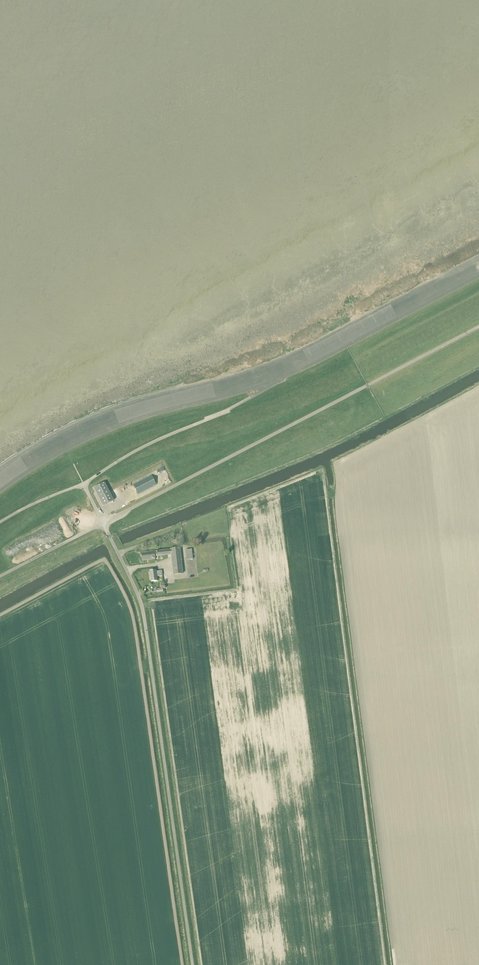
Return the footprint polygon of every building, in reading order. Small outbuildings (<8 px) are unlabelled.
[(137,494),(156,485),(151,476),(133,485),(137,494)] [(102,506),(114,500),(104,482),(93,488),(102,506)] [(173,575),(182,574),(179,548),(170,549),(170,550),(141,553),(141,560),(154,559),(154,556),(171,555),(173,575)] [(162,576),(161,571),(155,572),(155,571),(149,571),(150,582),(157,581),(156,576),(162,576)]
